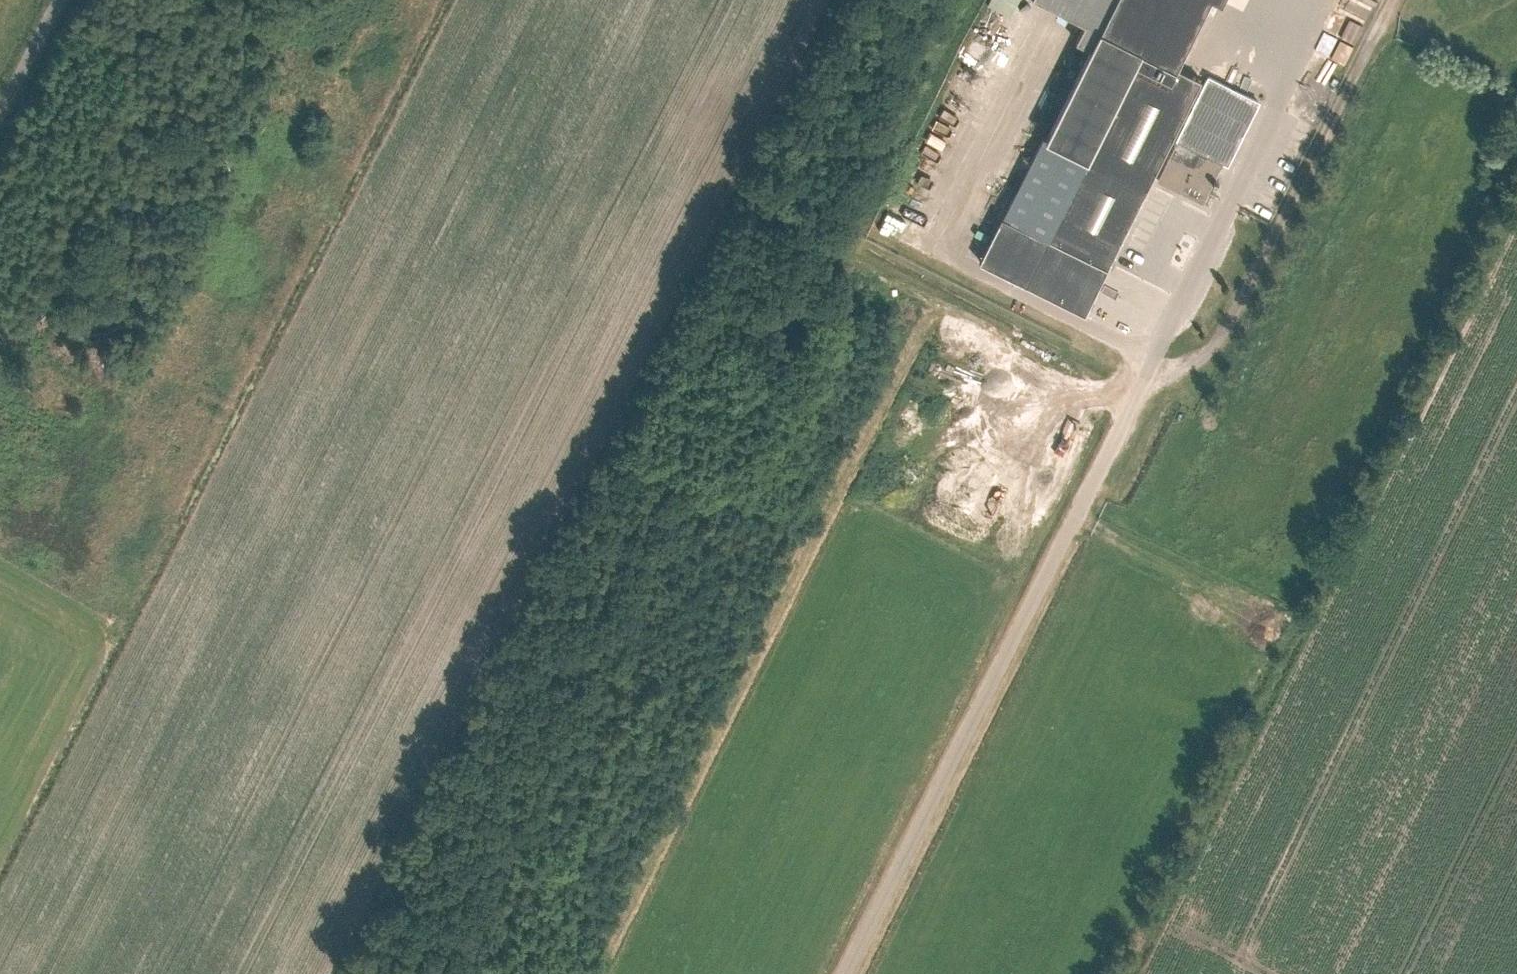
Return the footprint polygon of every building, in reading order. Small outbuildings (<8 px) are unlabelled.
[(1086,23),(1077,41),(1090,46),(1001,215),(979,260),(1082,311),(1198,77),(1176,66),(1209,0),(1039,0),(1086,23)] [(1209,74),(1177,138),(1157,179),(1203,202),(1213,181),(1217,183),(1219,179),(1215,177),(1255,97),(1209,74)]
